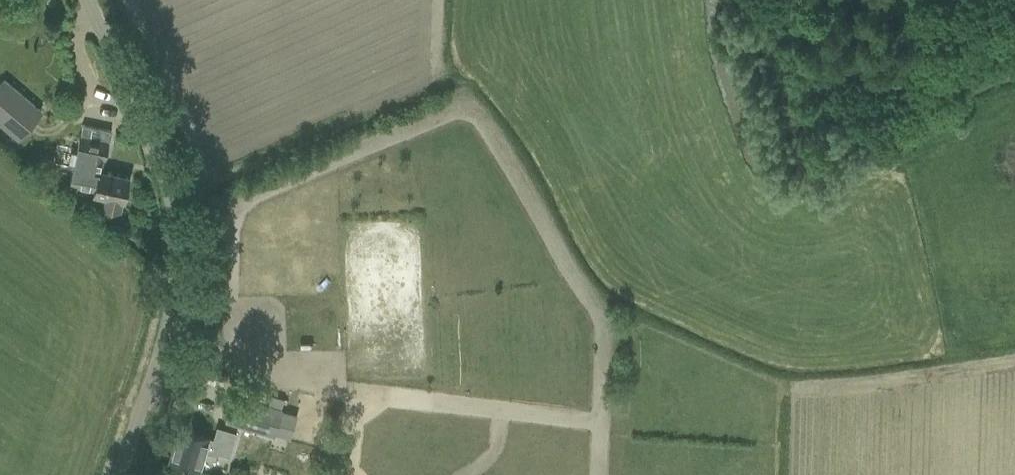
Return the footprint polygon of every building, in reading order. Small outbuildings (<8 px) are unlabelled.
[(0,83),(0,125),(18,140),(42,111),(3,79),(0,83)] [(82,124),(69,184),(93,189),(92,196),(102,198),(100,206),(120,210),(127,176),(100,170),(102,157),(104,158),(107,142),(110,130),(82,124)] [(225,421),(244,427),(272,435),(280,408),(252,400),(233,394),(225,421)] [(169,459),(182,463),(197,467),(202,449),(216,453),(219,440),(197,434),(178,429),(169,459)]
